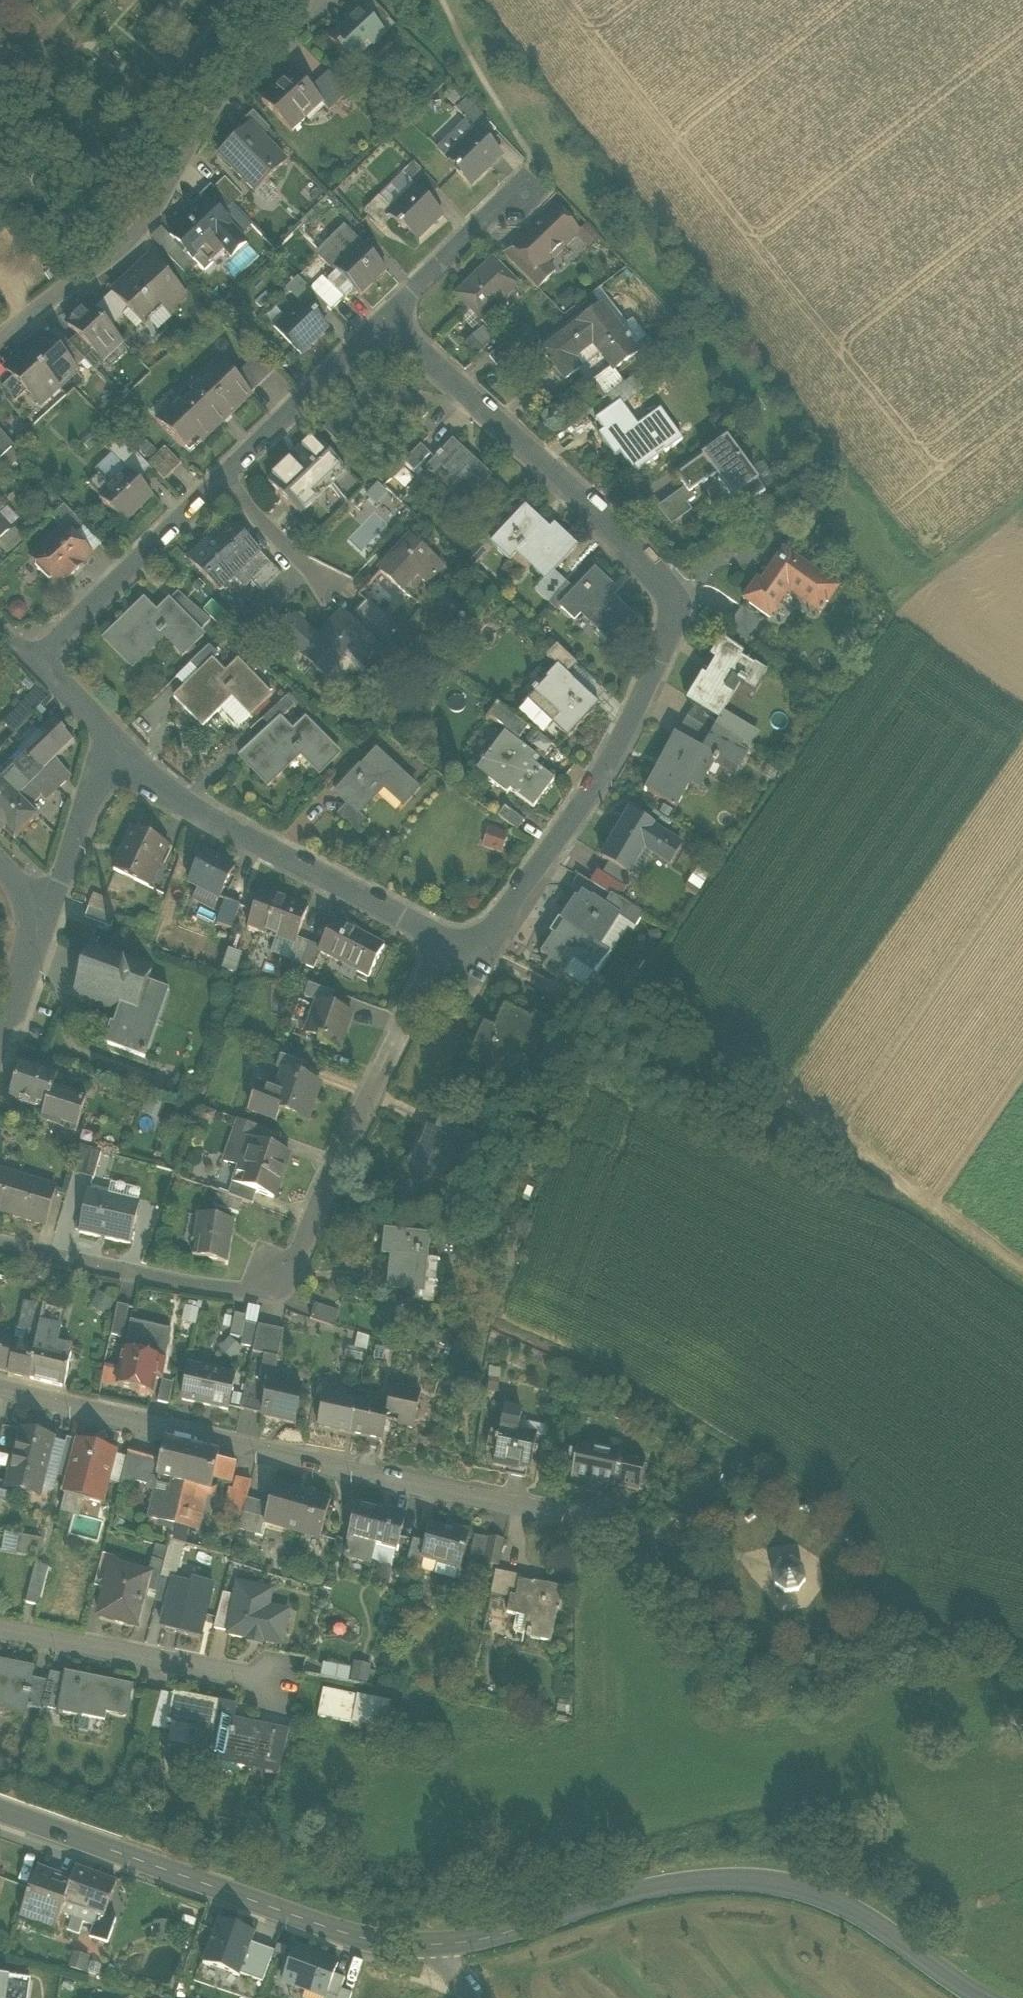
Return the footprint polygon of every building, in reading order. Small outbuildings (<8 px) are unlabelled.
[(363,14),(379,31),(389,22),(373,5),(363,14)] [(330,45),(349,65),(368,47),(372,51),(386,38),(379,31),(363,14),(360,11),(346,24),(349,27),(330,45)] [(319,104),(329,115),(349,97),(329,76),(311,94),(320,103),(319,104)] [(264,108),(292,137),(306,124),(302,120),(319,104),(320,103),(311,94),(296,77),(264,108)] [(453,91),(444,99),(454,110),(463,102),(453,91)] [(477,134),(478,135),(488,125),(468,104),(457,114),(467,124),(477,134)] [(250,130),(261,141),(270,133),(254,117),(245,126),(249,130),(250,130)] [(439,152),(448,162),(477,134),(467,124),(439,152)] [(254,196),(255,197),(269,184),(286,167),(261,141),(250,130),(249,130),(219,159),(220,160),(221,160),(233,173),(234,174),(255,196),(254,196)] [(478,135),(477,134),(448,162),(458,173),(457,174),(471,189),(491,170),(486,166),(498,155),(478,135)] [(486,166),(491,170),(502,159),(498,155),(486,166)] [(402,177),(410,185),(422,173),(414,165),(402,177)] [(417,190),(427,200),(438,189),(422,173),(410,185),(416,191),(417,190)] [(410,185),(402,177),(379,200),(380,200),(385,196),(397,208),(405,201),(405,202),(416,191),(410,185)] [(225,181),(214,192),(231,209),(243,199),(225,181)] [(269,184),(255,197),(266,209),(277,199),(274,196),(277,193),(269,184)] [(225,216),(231,209),(214,192),(211,189),(200,199),(206,205),(207,204),(221,219),(225,216)] [(405,201),(397,208),(393,213),(387,219),(393,224),(401,233),(404,231),(414,241),(428,227),(430,229),(443,217),(427,200),(417,190),(416,191),(405,202),(405,201)] [(385,196),(380,200),(393,213),(397,208),(385,196)] [(387,219),(393,213),(380,200),(379,200),(365,214),(383,234),(393,224),(387,219)] [(171,239),(194,263),(215,244),(224,253),(230,260),(246,245),(221,219),(207,204),(206,205),(171,239)] [(231,209),(225,216),(244,236),(251,229),(231,209)] [(530,265),(539,274),(543,270),(549,265),(578,235),(553,209),(513,248),(530,265)] [(152,241),(184,274),(194,263),(171,239),(163,231),(152,241)] [(336,273),(362,247),(346,231),(319,258),(335,274),(336,273)] [(215,244),(194,263),(204,273),(224,253),(215,244)] [(354,291),(361,298),(376,282),(375,282),(386,271),(362,247),(336,273),(354,291)] [(505,257),(521,274),(530,265),(513,248),(505,257)] [(129,313),(145,329),(147,327),(142,323),(160,307),(166,313),(185,295),(150,259),(149,260),(151,261),(127,284),(126,283),(114,295),(113,295),(129,313)] [(457,297),(482,323),(518,287),(493,262),(457,297)] [(521,274),(539,291),(551,279),(543,270),(539,274),(530,265),(521,274)] [(557,273),(549,265),(543,270),(551,279),(557,273)] [(335,274),(327,282),(344,300),(354,291),(336,273),(335,274)] [(322,277),(310,290),(328,308),(332,312),(344,300),(327,282),(322,277)] [(318,318),(328,308),(310,290),(298,278),(285,290),(303,309),(307,305),(318,318)] [(96,311),(113,329),(129,313),(113,295),(114,295),(113,294),(96,311)] [(279,333),(302,356),(328,330),(317,319),(318,318),(307,305),(303,309),(279,333)] [(591,344),(615,373),(639,354),(603,309),(559,343),(571,359),(591,344)] [(94,355),(102,363),(120,344),(87,310),(68,328),(74,334),(94,355)] [(74,334),(65,342),(85,363),(94,355),(74,334)] [(44,337),(25,355),(58,390),(77,372),(56,350),(44,337)] [(77,372),(85,363),(65,342),(56,350),(77,372)] [(551,373),(562,386),(581,372),(571,359),(559,343),(544,354),(555,369),(551,373)] [(490,358),(497,367),(515,354),(507,344),(490,358)] [(508,361),(525,382),(539,371),(523,350),(508,361)] [(236,379),(251,395),(276,370),(261,354),(236,379)] [(40,408),(58,390),(25,355),(7,373),(14,380),(27,394),(40,408)] [(157,424),(185,452),(197,440),(202,445),(252,396),(251,395),(236,379),(219,363),(204,377),(209,382),(176,415),(171,410),(157,424)] [(4,389),(15,405),(27,394),(14,380),(4,389)] [(373,411),(403,439),(415,427),(417,429),(428,416),(394,385),(388,392),(375,381),(336,424),(349,435),(350,436),(373,411)] [(589,414),(596,423),(615,409),(608,399),(589,414)] [(620,406),(615,409),(624,420),(604,435),(599,438),(616,461),(617,460),(622,466),(625,464),(634,475),(656,458),(664,452),(666,455),(683,442),(660,413),(638,429),(634,425),(620,406)] [(657,408),(634,425),(638,429),(660,413),(657,408)] [(596,423),(604,435),(624,420),(615,409),(596,423)] [(323,431),(339,446),(349,435),(336,424),(335,425),(331,422),(323,431)] [(129,473),(136,480),(149,468),(116,434),(103,447),(128,474),(129,473)] [(269,483),(301,516),(346,472),(314,439),(269,483)] [(676,478),(685,490),(689,496),(691,495),(716,476),(719,481),(718,481),(740,511),(765,492),(727,441),(676,478)] [(9,453),(0,442),(0,462),(9,453)] [(444,503),(457,515),(491,478),(479,467),(476,469),(451,446),(428,471),(452,493),(444,503)] [(404,465),(414,474),(431,457),(421,447),(404,465)] [(148,466),(165,482),(181,466),(165,449),(148,466)] [(6,473),(19,461),(11,452),(0,463),(0,468),(6,473)] [(656,458),(634,475),(635,477),(658,461),(656,458)] [(136,480),(141,485),(153,473),(149,468),(136,480)] [(128,474),(112,489),(101,500),(100,501),(124,526),(153,498),(141,485),(136,480),(129,473),(128,474)] [(89,489),(101,500),(112,489),(101,478),(89,489)] [(695,500),(691,495),(689,496),(685,490),(678,495),(686,507),(687,506),(695,500)] [(686,507),(678,495),(658,510),(671,528),(692,513),(687,506),(686,507)] [(63,529),(73,540),(85,529),(64,507),(52,519),(62,530),(63,529)] [(533,571),(546,583),(554,574),(578,548),(555,527),(547,536),(534,525),(538,521),(526,509),(492,546),(510,563),(519,554),(520,554),(524,550),(539,564),(533,571)] [(10,533),(0,522),(0,543),(10,533)] [(189,561),(219,591),(259,552),(229,522),(189,561)] [(48,577),(59,589),(69,579),(70,580),(82,568),(81,568),(91,558),(73,540),(63,529),(62,530),(41,550),(46,555),(36,565),(36,571),(42,577),(48,577)] [(103,547),(85,529),(73,540),(91,558),(103,547)] [(381,570),(402,590),(417,573),(427,583),(441,567),(410,538),(381,570)] [(46,555),(41,550),(31,560),(36,565),(46,555)] [(745,604),(769,621),(793,586),(825,608),(838,589),(785,553),(762,586),(756,582),(742,603),(745,604)] [(251,581),(263,593),(282,575),(270,563),(251,581)] [(597,633),(612,648),(636,622),(607,594),(612,588),(595,572),(575,594),(561,610),(562,610),(575,622),(580,617),(586,610),(603,626),(597,633)] [(536,594),(549,606),(566,585),(554,574),(546,583),(536,594)] [(575,594),(566,585),(549,606),(558,614),(562,610),(561,610),(575,594)] [(170,602),(200,632),(210,621),(178,593),(170,602)] [(280,610),(263,593),(246,610),(263,627),(280,610)] [(366,600),(357,610),(376,628),(385,618),(366,600)] [(104,641),(133,670),(150,653),(144,647),(158,633),(160,635),(165,631),(187,653),(204,636),(200,632),(170,602),(157,614),(145,601),(104,641)] [(726,629),(750,647),(769,621),(745,604),(726,629)] [(369,636),(376,628),(357,610),(349,619),(369,636)] [(586,610),(580,617),(597,633),(603,626),(586,610)] [(342,612),(335,620),(342,625),(348,618),(342,612)] [(281,632),(305,654),(318,639),(295,617),(281,632)] [(335,620),(318,639),(305,654),(304,655),(326,675),(347,652),(351,647),(370,663),(376,657),(375,656),(382,649),(382,648),(369,636),(349,619),(348,618),(342,625),(335,620)] [(385,618),(376,628),(389,640),(397,631),(398,630),(385,618)] [(369,636),(382,648),(389,640),(376,628),(369,636)] [(144,647),(150,653),(164,639),(182,657),(187,653),(165,631),(160,635),(158,633),(144,647)] [(399,649),(389,640),(382,648),(382,649),(391,657),(399,649)] [(702,712),(719,722),(720,722),(733,698),(725,693),(733,680),(740,684),(739,685),(743,688),(744,687),(755,694),(767,673),(755,666),(754,668),(741,660),(744,656),(723,642),(711,659),(716,662),(706,680),(691,706),(694,708),(702,712)] [(194,662),(202,671),(213,660),(214,661),(219,657),(209,647),(194,662)] [(351,647),(347,652),(365,668),(370,663),(351,647)] [(561,670),(570,679),(580,670),(560,651),(549,661),(560,671),(561,670)] [(174,699),(203,728),(225,706),(219,700),(226,691),(228,693),(232,689),(255,712),(272,695),(238,660),(225,673),(214,661),(213,660),(202,671),(185,688),(174,699)] [(202,671),(194,662),(177,679),(185,688),(202,671)] [(550,684),(536,697),(560,720),(554,727),(568,741),(602,708),(570,679),(561,670),(560,671),(548,683),(550,684)] [(688,704),(691,706),(706,680),(702,678),(688,704)] [(4,726),(14,735),(46,701),(35,691),(20,707),(21,708),(4,726)] [(281,702),(290,711),(298,702),(289,693),(281,702)] [(550,731),(554,727),(560,720),(536,697),(525,708),(550,731)] [(264,718),(272,727),(281,717),(282,718),(290,711),(281,702),(264,718)] [(489,718),(520,742),(528,730),(497,707),(489,718)] [(694,708),(688,720),(694,723),(702,712),(694,708)] [(694,723),(715,736),(723,724),(720,722),(719,722),(702,712),(694,723)] [(241,757),(269,785),(287,768),(281,761),(294,748),(296,750),(300,746),(323,769),(340,752),(306,718),(294,730),(282,718),(281,717),(272,727),(241,757)] [(726,718),(723,724),(715,736),(728,743),(738,726),(726,718)] [(732,745),(728,743),(715,736),(694,723),(688,720),(677,738),(709,755),(711,752),(721,757),(732,745)] [(54,722),(42,734),(47,739),(26,760),(43,775),(56,762),(74,744),(65,735),(66,734),(54,722)] [(728,743),(732,745),(746,754),(758,737),(738,726),(728,743)] [(22,755),(26,760),(47,739),(42,734),(38,731),(18,751),(18,752),(22,755)] [(510,792),(534,810),(555,782),(531,764),(536,759),(505,735),(482,766),(511,788),(506,795),(508,796),(510,792)] [(675,737),(658,768),(661,770),(677,738),(675,737)] [(645,793),(677,810),(690,785),(687,783),(693,770),(707,778),(714,765),(714,764),(716,765),(719,760),(709,755),(677,738),(661,770),(658,768),(645,793)] [(735,778),(746,754),(732,745),(721,757),(711,752),(709,755),(719,760),(716,765),(714,764),(714,765),(735,778)] [(281,761),(287,768),(300,754),(318,773),(323,769),(300,746),(296,750),(294,748),(281,761)] [(0,780),(8,787),(19,776),(15,772),(18,768),(26,760),(22,755),(18,752),(0,771),(0,780)] [(347,804),(358,814),(384,786),(403,803),(417,788),(388,762),(387,763),(376,752),(357,773),(356,772),(336,794),(347,804)] [(15,772),(19,776),(30,788),(43,775),(26,760),(18,768),(15,772)] [(43,775),(58,790),(71,777),(56,762),(43,775)] [(477,772),(506,795),(511,788),(482,766),(477,772)] [(43,775),(30,788),(41,799),(45,803),(58,790),(43,775)] [(19,799),(30,788),(19,776),(8,787),(19,799)] [(19,799),(8,787),(0,780),(0,818),(19,799)] [(30,809),(41,799),(30,788),(19,799),(30,809)] [(19,799),(0,818),(0,826),(15,842),(39,818),(30,809),(19,799)] [(339,812),(358,830),(366,821),(358,814),(347,804),(339,812)] [(498,817),(517,832),(524,822),(505,808),(498,817)] [(630,813),(611,844),(615,846),(633,815),(630,813)] [(610,865),(625,873),(640,849),(645,852),(669,867),(681,847),(653,829),(653,828),(633,815),(615,846),(611,844),(602,859),(610,865)] [(482,846),(503,849),(507,830),(485,826),(482,846)] [(116,872),(149,888),(168,846),(134,829),(126,846),(127,847),(116,872)] [(625,873),(630,876),(645,852),(640,849),(625,873)] [(189,882),(220,898),(235,868),(204,853),(189,882)] [(603,876),(623,888),(630,876),(625,873),(610,865),(603,876)] [(620,916),(636,927),(644,916),(583,879),(576,890),(582,894),(597,904),(598,902),(620,916)] [(294,943),(295,944),(297,938),(308,907),(260,890),(248,927),(294,943)] [(89,907),(114,916),(118,903),(94,894),(89,907)] [(561,921),(564,923),(598,945),(607,930),(609,932),(620,916),(598,902),(597,904),(582,894),(577,900),(575,899),(561,921)] [(217,923),(232,929),(241,905),(226,899),(217,923)] [(85,919),(111,928),(115,917),(114,916),(89,907),(85,919)] [(321,953),(369,976),(384,945),(334,920),(321,946),(318,951),(321,953)] [(587,970),(588,970),(592,963),(591,962),(601,948),(598,945),(564,923),(558,933),(556,932),(541,955),(549,960),(553,963),(566,971),(566,972),(573,961),(584,968),(587,970)] [(622,940),(609,932),(607,930),(598,945),(601,948),(611,954),(612,955),(622,940)] [(289,959),(301,964),(309,942),(297,938),(295,944),(294,943),(289,959)] [(321,946),(309,942),(301,964),(314,968),(321,953),(318,951),(321,946)] [(108,1046),(144,1059),(168,990),(147,982),(153,965),(91,944),(90,946),(94,948),(83,972),(77,998),(73,996),(73,998),(119,1014),(108,1046)] [(611,954),(601,948),(591,962),(592,963),(588,970),(593,974),(594,973),(597,975),(604,965),(611,954)] [(563,975),(574,982),(584,968),(573,961),(566,972),(566,971),(563,975)] [(563,975),(566,971),(553,963),(551,967),(546,964),(542,970),(552,977),(563,975)] [(318,1001),(328,1005),(332,993),(309,985),(305,998),(317,1003),(318,1001)] [(318,1042),(337,1049),(342,1035),(344,1035),(352,1013),(328,1005),(318,1001),(317,1003),(306,1035),(319,1039),(318,1042)] [(565,1027),(572,1030),(581,1012),(559,1001),(550,1020),(565,1027)] [(486,1058),(507,1067),(524,1032),(542,1040),(550,1020),(534,1013),(532,1018),(505,1006),(494,1028),(484,1023),(472,1049),(487,1056),(486,1058)] [(283,1071),(301,1077),(305,1064),(281,1055),(276,1069),(283,1072),(283,1071)] [(10,1101),(41,1110),(47,1112),(54,1089),(57,1077),(21,1066),(10,1101)] [(249,1112),(276,1121),(279,1111),(307,1120),(314,1102),(312,1101),(318,1083),(301,1077),(283,1071),(283,1072),(275,1093),(268,1091),(268,1089),(258,1086),(249,1112)] [(86,1099),(54,1089),(47,1112),(41,1110),(38,1119),(40,1122),(76,1133),(86,1099)] [(408,1164),(425,1176),(436,1159),(464,1168),(475,1136),(459,1131),(461,1126),(439,1118),(435,1131),(427,1128),(422,1142),(408,1164)] [(224,1164),(238,1169),(246,1171),(256,1142),(261,1128),(239,1121),(224,1164)] [(256,1142),(276,1149),(281,1135),(261,1128),(256,1142)] [(276,1149),(256,1142),(246,1171),(238,1169),(233,1185),(257,1193),(273,1198),(278,1182),(280,1182),(289,1154),(276,1149)] [(73,1175),(94,1181),(102,1154),(80,1147),(73,1175)] [(45,1227),(54,1195),(26,1187),(28,1181),(0,1173),(0,1215),(45,1227)] [(56,1189),(28,1181),(26,1187),(54,1195),(56,1189)] [(233,1185),(228,1197),(242,1202),(252,1206),(257,1193),(233,1185)] [(238,1214),(242,1202),(228,1197),(217,1193),(213,1205),(238,1214)] [(80,1235),(130,1245),(137,1209),(87,1199),(80,1235)] [(194,1258),(226,1263),(232,1223),(203,1218),(199,1239),(197,1239),(194,1258)] [(388,1292),(424,1295),(430,1236),(384,1232),(383,1249),(385,1249),(385,1255),(391,1255),(388,1292)] [(310,1319),(334,1327),(339,1311),(315,1304),(310,1319)] [(26,1305),(20,1333),(38,1336),(39,1332),(43,1309),(26,1305)] [(111,1338),(123,1340),(129,1309),(118,1307),(111,1338)] [(39,1332),(55,1336),(60,1312),(43,1309),(39,1332)] [(230,1337),(242,1339),(246,1316),(235,1314),(230,1337)] [(130,1322),(124,1353),(166,1361),(172,1331),(130,1322)] [(241,1345),(254,1348),(258,1326),(245,1323),(241,1345)] [(284,1331),(258,1326),(254,1348),(253,1353),(278,1358),(284,1331)] [(38,1336),(36,1348),(57,1353),(60,1337),(55,1336),(39,1332),(38,1336)] [(36,1348),(38,1336),(20,1333),(18,1345),(35,1349),(36,1348)] [(35,1349),(18,1345),(0,1341),(0,1373),(9,1375),(8,1377),(29,1382),(35,1349)] [(71,1356),(57,1353),(36,1348),(35,1349),(29,1382),(65,1390),(71,1356)] [(162,1380),(166,1361),(124,1353),(121,1371),(118,1389),(137,1392),(137,1394),(139,1397),(147,1399),(151,1396),(151,1395),(153,1396),(156,1379),(162,1380)] [(183,1402),(228,1410),(235,1376),(220,1373),(218,1370),(215,1368),(211,1367),(208,1368),(205,1370),(189,1367),(183,1402)] [(102,1386),(118,1389),(121,1371),(106,1368),(105,1371),(102,1386)] [(158,1403),(169,1405),(174,1383),(162,1381),(158,1403)] [(241,1409),(264,1414),(269,1386),(247,1382),(241,1409)] [(263,1417),(294,1424),(301,1388),(270,1382),(269,1386),(264,1414),(263,1417)] [(389,1408),(387,1420),(398,1422),(398,1425),(414,1428),(421,1394),(391,1388),(388,1408),(389,1408)] [(318,1428),(350,1435),(357,1402),(324,1395),(318,1428)] [(383,1441),(386,1423),(387,1420),(389,1408),(388,1408),(357,1402),(350,1435),(383,1441)] [(493,1467),(507,1470),(508,1465),(520,1468),(527,1469),(530,1470),(536,1438),(501,1431),(493,1467)] [(21,1432),(11,1473),(40,1480),(44,1481),(54,1440),(21,1432)] [(58,1478),(69,1481),(79,1443),(67,1440),(58,1478)] [(84,1503),(102,1507),(108,1484),(115,1457),(116,1453),(79,1443),(69,1481),(65,1498),(84,1503)] [(166,1443),(162,1461),(158,1479),(170,1482),(167,1497),(158,1495),(153,1520),(160,1522),(160,1524),(162,1524),(164,1529),(174,1532),(175,1527),(194,1450),(166,1443)] [(613,1488),(614,1486),(619,1461),(620,1457),(578,1449),(577,1457),(575,1455),(575,1454),(574,1454),(571,1458),(570,1458),(569,1463),(570,1463),(571,1468),(572,1468),(572,1467),(575,1466),(573,1474),(589,1477),(588,1483),(586,1492),(602,1495),(604,1486),(613,1488)] [(189,1530),(190,1528),(196,1503),(199,1490),(210,1493),(211,1488),(213,1481),(218,1461),(219,1455),(194,1450),(175,1527),(189,1530)] [(129,1454),(127,1460),(121,1486),(134,1490),(136,1483),(142,1457),(129,1454)] [(120,1487),(121,1486),(127,1460),(115,1457),(108,1484),(120,1487)] [(158,1480),(158,1479),(162,1461),(154,1459),(154,1460),(142,1457),(136,1483),(151,1487),(153,1485),(154,1479),(158,1480)] [(624,1462),(619,1461),(614,1486),(619,1487),(618,1489),(639,1493),(645,1463),(625,1458),(624,1462)] [(238,1466),(218,1461),(213,1481),(233,1485),(238,1466)] [(508,1476),(525,1479),(527,1469),(520,1468),(519,1472),(509,1470),(508,1476)] [(36,1497),(40,1480),(11,1473),(7,1489),(7,1490),(11,1491),(36,1497)] [(572,1480),(588,1483),(589,1477),(573,1474),(572,1480)] [(149,1493),(158,1495),(167,1497),(170,1482),(158,1479),(158,1480),(154,1479),(153,1485),(151,1487),(149,1493)] [(229,1516),(242,1519),(246,1502),(251,1485),(238,1481),(235,1492),(229,1516)] [(7,1505),(11,1491),(7,1490),(7,1489),(0,1488),(0,1503),(7,1505)] [(189,1530),(188,1534),(201,1537),(207,1514),(205,1514),(209,1497),(216,1499),(218,1490),(211,1488),(210,1493),(199,1490),(196,1503),(201,1504),(198,1516),(203,1518),(200,1531),(190,1528),(189,1530)] [(265,1525),(320,1539),(329,1502),(314,1498),(313,1501),(291,1495),(292,1492),(277,1489),(272,1509),(268,1508),(263,1525),(265,1525)] [(224,1515),(229,1516),(235,1492),(230,1491),(224,1515)] [(81,1519),(84,1503),(65,1498),(62,1514),(81,1519)] [(268,1508),(246,1502),(242,1519),(239,1532),(262,1538),(265,1525),(263,1525),(268,1508)] [(201,1504),(196,1503),(190,1528),(200,1531),(203,1518),(198,1516),(201,1504)] [(351,1521),(347,1539),(365,1544),(395,1551),(404,1517),(391,1514),(390,1517),(357,1508),(353,1521),(351,1521)] [(174,1532),(171,1544),(182,1546),(185,1547),(188,1534),(189,1530),(175,1527),(174,1532)] [(421,1560),(440,1564),(461,1569),(470,1533),(453,1528),(452,1532),(429,1527),(424,1548),(421,1560)] [(17,1549),(17,1536),(3,1535),(3,1548),(17,1549)] [(484,1564),(497,1566),(503,1539),(490,1536),(484,1564)] [(360,1564),(365,1544),(347,1539),(342,1559),(360,1564)] [(18,1557),(37,1560),(41,1544),(31,1541),(29,1548),(21,1546),(18,1557)] [(173,1581),(182,1546),(171,1544),(169,1550),(166,1564),(162,1578),(173,1581)] [(403,1567),(418,1571),(421,1560),(424,1548),(409,1545),(403,1567)] [(95,1589),(106,1592),(112,1567),(114,1568),(116,1559),(103,1556),(95,1589)] [(146,1593),(158,1596),(162,1578),(166,1564),(152,1561),(148,1576),(150,1577),(146,1593)] [(458,1580),(461,1569),(440,1564),(437,1575),(458,1580)] [(26,1605),(40,1608),(49,1570),(36,1567),(26,1605)] [(99,1619),(137,1628),(146,1593),(150,1577),(148,1576),(114,1568),(112,1567),(106,1592),(99,1619)] [(798,1596),(802,1588),(803,1589),(804,1586),(803,1586),(801,1577),(802,1577),(801,1573),(800,1574),(793,1569),(793,1568),(790,1567),(790,1568),(780,1569),(780,1568),(778,1570),(778,1571),(774,1579),(773,1578),(772,1581),(773,1581),(774,1590),(774,1591),(775,1593),(776,1593),(783,1598),(783,1599),(786,1599),(795,1597),(796,1598),(798,1596)] [(492,1594),(511,1598),(511,1597),(515,1598),(518,1582),(520,1582),(521,1577),(496,1572),(492,1594)] [(173,1581),(162,1578),(158,1596),(156,1603),(167,1606),(173,1582),(173,1581)] [(161,1630),(201,1640),(214,1586),(193,1581),(192,1587),(173,1582),(167,1606),(161,1630)] [(507,1614),(518,1617),(531,1619),(528,1633),(526,1632),(526,1635),(525,1639),(549,1644),(557,1609),(558,1609),(562,1590),(545,1586),(545,1588),(520,1582),(518,1582),(515,1598),(511,1597),(511,1598),(507,1614)] [(263,1641),(282,1645),(288,1611),(270,1608),(259,1606),(262,1588),(238,1584),(236,1596),(229,1632),(229,1635),(248,1638),(250,1637),(261,1639),(263,1641)] [(259,1606),(270,1608),(273,1591),(262,1588),(259,1606)] [(214,1630),(229,1632),(236,1596),(224,1594),(214,1630)] [(515,1632),(526,1635),(526,1632),(528,1633),(531,1619),(518,1617),(515,1632)] [(369,1686),(373,1665),(354,1661),(352,1669),(323,1662),(320,1674),(369,1686)] [(28,1710),(31,1694),(30,1694),(33,1681),(35,1670),(0,1663),(0,1704),(28,1710)] [(51,1675),(49,1684),(45,1699),(61,1702),(65,1678),(51,1675)] [(58,1715),(83,1720),(83,1719),(105,1723),(107,1715),(128,1719),(134,1688),(66,1675),(65,1678),(61,1702),(59,1713),(58,1715)] [(42,1709),(45,1699),(49,1684),(33,1681),(30,1694),(31,1694),(28,1710),(41,1712),(42,1709)] [(352,1724),(354,1713),(357,1696),(323,1690),(318,1717),(352,1724)] [(153,1727),(166,1730),(167,1725),(168,1725),(174,1697),(162,1694),(161,1695),(153,1727)] [(168,1749),(185,1753),(217,1759),(268,1768),(266,1774),(267,1774),(276,1730),(234,1721),(235,1720),(225,1718),(227,1705),(226,1705),(175,1696),(175,1695),(174,1695),(174,1697),(168,1725),(167,1725),(166,1730),(171,1730),(168,1749)] [(390,1703),(357,1696),(354,1713),(379,1718),(387,1719),(390,1703)] [(45,1699),(42,1709),(59,1713),(61,1702),(45,1699)] [(28,1710),(0,1704),(0,1713),(27,1718),(28,1710)] [(354,1713),(352,1724),(377,1729),(379,1718),(354,1713)] [(267,1774),(279,1777),(289,1732),(276,1730),(267,1774)] [(216,1764),(217,1759),(185,1753),(184,1758),(216,1764)] [(216,1765),(266,1774),(268,1768),(217,1759),(216,1764),(216,1765)] [(56,1930),(62,1915),(61,1914),(71,1884),(37,1871),(21,1917),(27,1919),(53,1929),(56,1930)] [(62,1915),(74,1919),(85,1923),(94,1927),(98,1916),(105,1919),(105,1918),(117,1885),(77,1871),(71,1884),(61,1914),(62,1915)] [(105,1919),(98,1916),(94,1927),(90,1939),(108,1945),(116,1922),(105,1918),(105,1919)] [(80,1935),(85,1923),(74,1919),(69,1931),(80,1935)] [(173,1921),(153,1921),(154,1937),(173,1936),(173,1921)] [(255,1934),(219,1922),(203,1966),(239,1979),(240,1976),(251,1945),(255,1934)] [(274,1953),(251,1945),(240,1976),(263,1984),(274,1953)] [(338,1964),(295,1949),(283,1983),(326,1997),(334,1976),(338,1964)] [(91,1959),(73,1954),(69,1970),(87,1975),(91,1959)] [(334,1976),(326,1997),(338,1997),(341,1991),(345,1980),(334,1976)] [(10,1979),(0,1978),(0,1997),(7,1997),(10,1979)] [(21,1981),(10,1979),(7,1997),(19,1997),(21,1981)] [(21,1981),(19,1997),(29,1997),(31,1982),(21,1981)]
